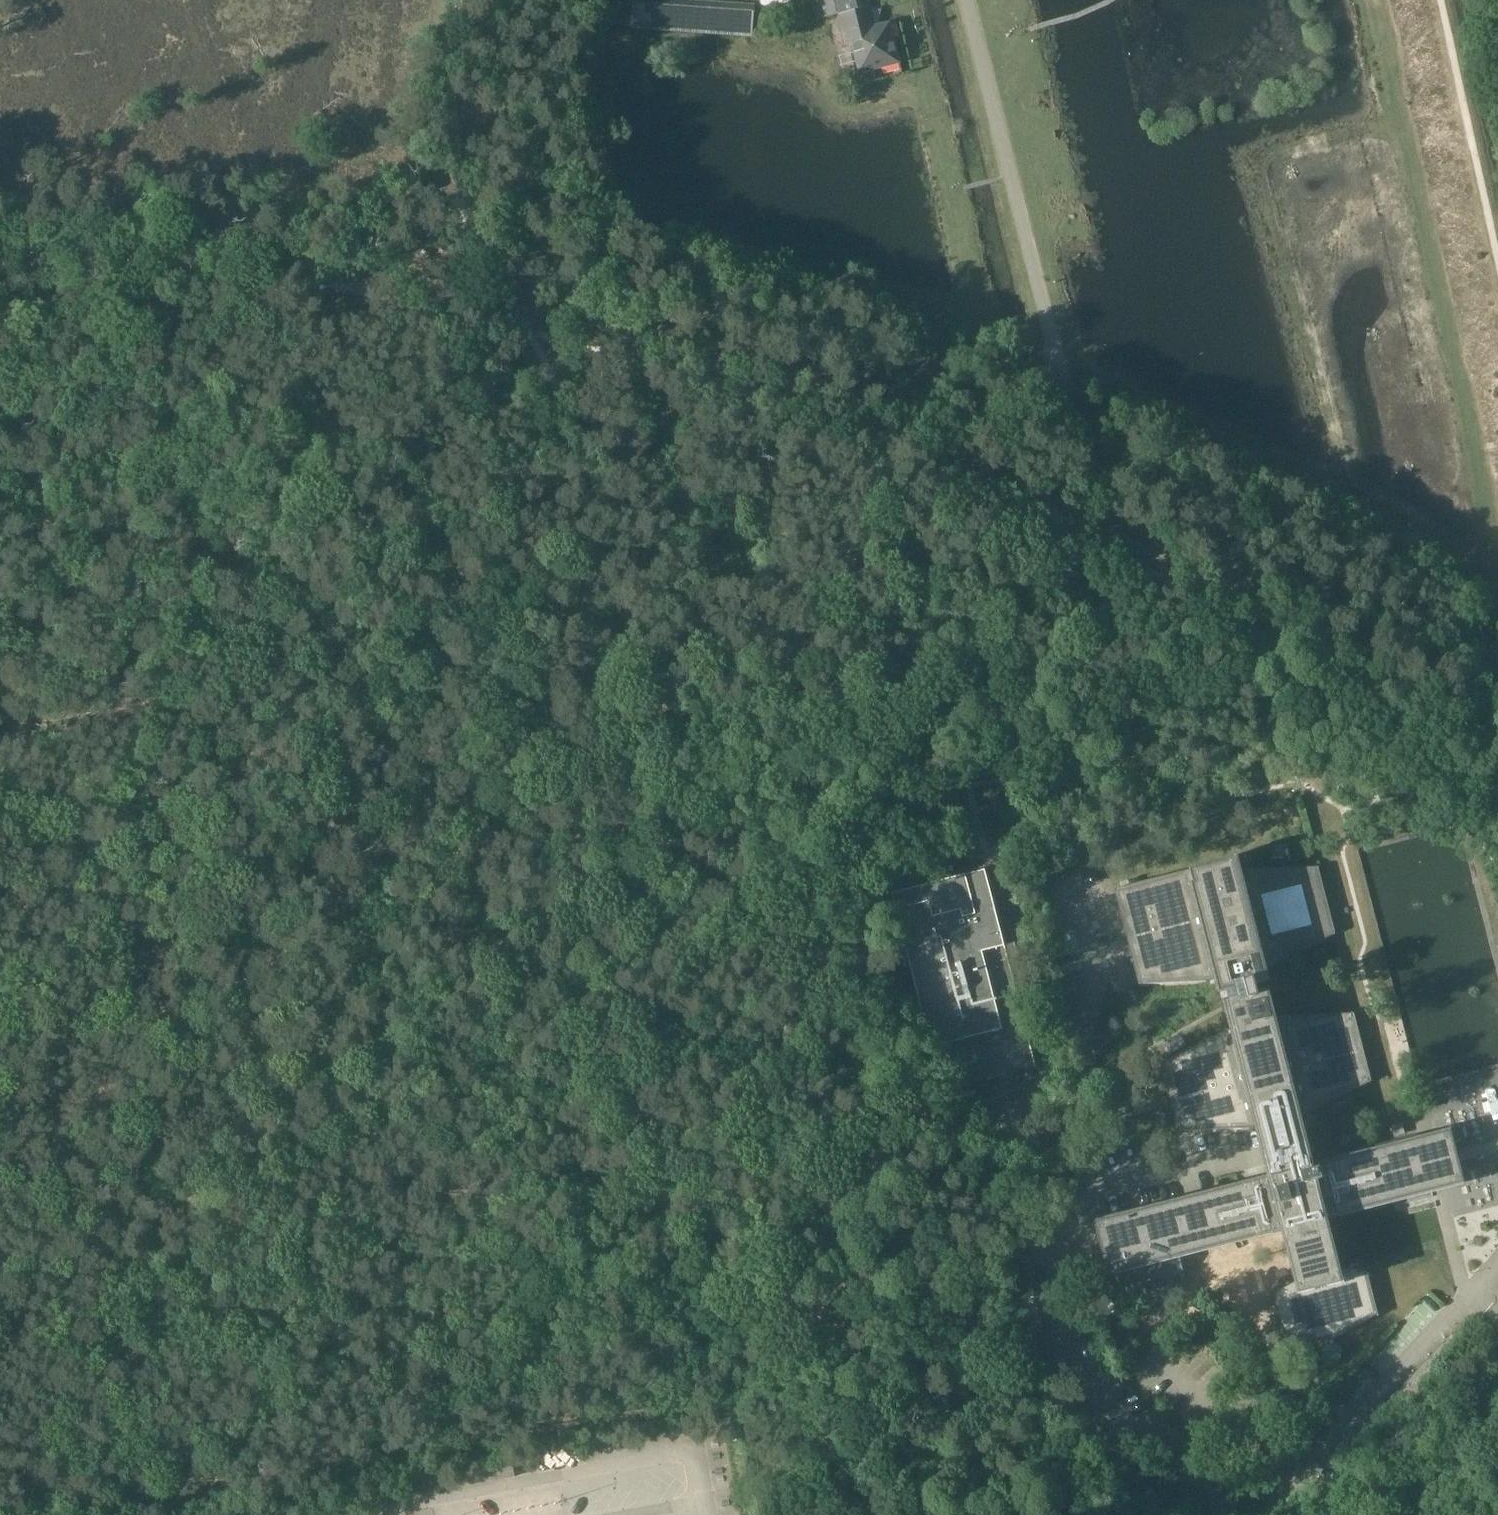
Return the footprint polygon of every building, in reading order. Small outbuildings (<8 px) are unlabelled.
[(791,0),(760,0),(762,8),(791,2),(791,0)] [(869,0),(818,0),(823,19),(838,15),(846,46),(853,44),(860,73),(900,63),(890,23),(876,26),(869,0)] [(632,28),(753,37),(755,12),(634,3),(634,5),(628,5),(627,26),(632,27),(632,28)] [(1240,857),(1219,863),(1115,889),(1140,984),(1208,981),(1217,979),(1221,993),(1226,992),(1228,1000),(1224,1001),(1231,1029),(1226,1030),(1161,1063),(1178,1131),(1251,1128),(1256,1126),(1268,1175),(1095,1220),(1109,1276),(1120,1273),(1124,1288),(1118,1289),(1119,1291),(1180,1275),(1176,1258),(1283,1231),(1296,1281),(1274,1293),(1285,1338),(1335,1338),(1378,1314),(1367,1269),(1342,1269),(1329,1219),(1465,1184),(1451,1128),(1419,1137),(1418,1134),(1338,1155),(1338,1157),(1315,1163),(1302,1114),(1307,1113),(1372,1081),(1355,1013),(1282,1016),(1277,1017),(1270,989),(1259,992),(1257,984),(1271,980),(1268,966),(1274,964),(1336,933),(1319,867),(1250,870),(1243,871),(1240,857)] [(994,1077),(1036,1066),(986,870),(894,894),(933,1047),(945,1044),(946,1044),(957,1087),(994,1077)] [(1031,1279),(1020,1282),(1024,1298),(1035,1295),(1031,1279)]
